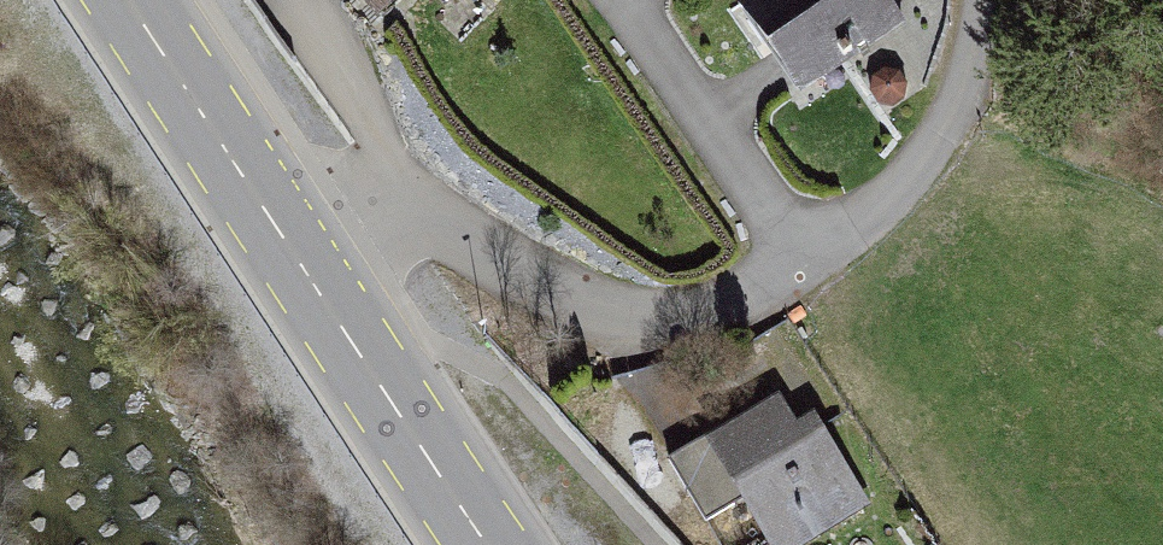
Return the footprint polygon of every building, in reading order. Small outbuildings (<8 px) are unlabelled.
[(887,0),(759,0),(741,12),(796,91),(900,19),(887,0)] [(668,460),(706,521),(746,497),(775,544),(800,544),(864,506),(817,429),(810,434),(802,422),(792,428),(777,404),(714,442),(710,435),(668,460)]
